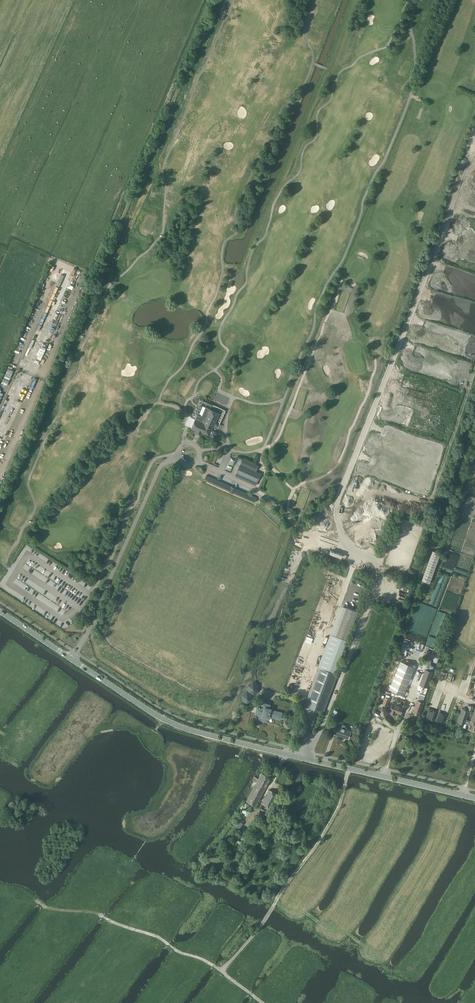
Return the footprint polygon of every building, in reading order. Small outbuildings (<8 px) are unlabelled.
[(202,433),(202,432),(209,435),(219,413),(210,409),(206,408),(202,415),(200,416),(197,415),(195,418),(191,428),(196,430),(195,430),(199,431),(202,433)] [(235,476),(255,485),(261,473),(256,471),(258,466),(243,459),(239,466),(235,476)] [(258,496),(207,474),(205,479),(256,502),(258,496)] [(385,537),(382,545),(387,547),(390,539),(385,537)] [(430,583),(441,553),(433,550),(422,580),(430,583)] [(347,640),(358,611),(356,611),(347,607),(336,636),(346,639),(347,640)] [(401,661),(389,689),(404,695),(404,694),(404,695),(406,691),(405,690),(415,667),(401,661)] [(324,711),(338,674),(319,667),(305,704),(324,711)] [(433,672),(426,669),(420,685),(427,687),(433,672)] [(248,685),(248,691),(254,694),(259,691),(259,684),(253,681),(248,685)] [(253,700),(253,694),(248,692),(243,695),(242,701),(248,703),(253,700)] [(417,700),(413,712),(420,714),(424,702),(417,700)] [(395,714),(395,712),(400,713),(403,706),(393,702),(390,710),(391,710),(390,712),(395,714)] [(271,715),(280,717),(281,712),(270,710),(270,708),(269,708),(270,704),(263,703),(262,708),(261,708),(261,707),(259,707),(258,707),(258,708),(257,708),(256,711),(257,711),(257,713),(261,714),(259,719),(260,719),(265,721),(265,720),(266,720),(267,717),(268,717),(269,716),(271,716),(271,715)] [(458,721),(464,723),(465,722),(470,724),(468,728),(474,730),(474,708),(471,720),(466,719),(468,713),(469,709),(468,708),(463,706),(458,721)] [(334,710),(331,719),(336,720),(339,712),(334,710)] [(349,738),(351,730),(345,728),(346,725),(343,724),(342,727),(335,725),(333,731),(337,732),(336,734),(349,738)] [(258,779),(255,777),(254,777),(253,780),(257,782),(246,801),(255,806),(271,777),(262,772),(258,779)] [(271,807),(278,794),(270,790),(263,803),(271,807)] [(238,831),(243,823),(237,819),(237,821),(236,821),(232,827),(238,831)] [(244,834),(240,838),(245,842),(248,837),(244,834)]
